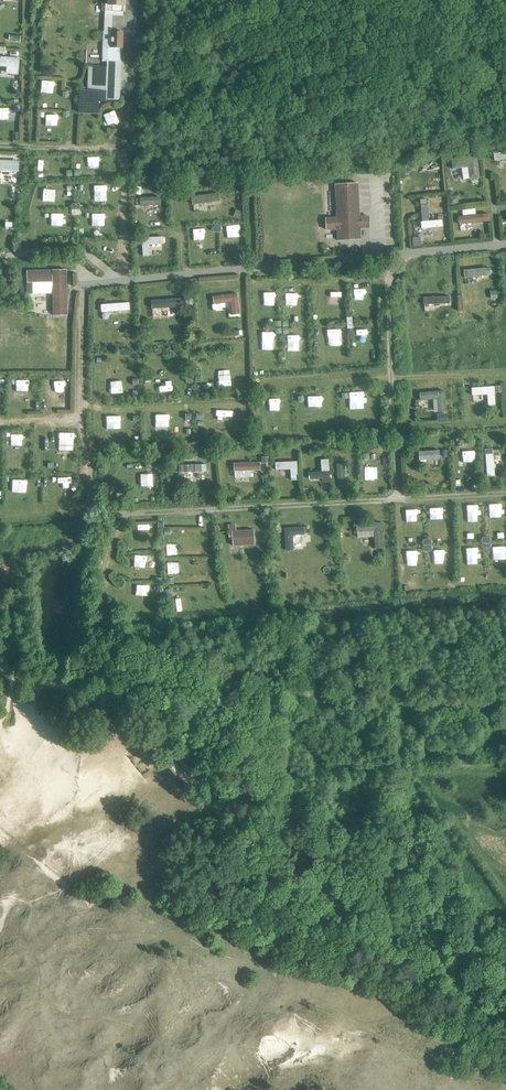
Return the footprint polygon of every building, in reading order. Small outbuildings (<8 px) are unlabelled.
[(108,4),(105,4),(105,11),(104,31),(102,62),(107,62),(107,65),(106,68),(89,67),(88,90),(79,90),(78,114),(98,114),(99,102),(106,102),(106,100),(109,100),(109,99),(119,99),(121,61),(120,61),(121,48),(122,48),(123,32),(112,32),(113,15),(123,16),(123,5),(124,0),(108,0),(108,4)] [(20,58),(0,57),(0,64),(0,66),(7,67),(6,74),(18,75),(20,58)] [(20,114),(20,106),(8,106),(8,108),(0,108),(0,115),(20,114)] [(505,160),(505,152),(493,153),(494,161),(505,160)] [(477,156),(451,159),(452,169),(468,167),(469,179),(479,178),(477,156)] [(19,172),(19,161),(0,160),(0,171),(19,172)] [(336,218),(325,219),(326,230),(337,229),(337,241),(360,240),(360,228),(365,228),(364,216),(359,217),(358,183),(335,185),(336,218)] [(192,205),(220,201),(219,193),(191,197),(192,205)] [(458,196),(449,197),(450,205),(459,204),(458,196)] [(136,206),(161,205),(160,197),(140,198),(136,199),(136,206)] [(422,229),(442,226),(442,220),(442,216),(438,216),(438,220),(429,221),(426,199),(420,199),(420,204),(422,222),(421,222),(422,229)] [(459,224),(489,221),(488,213),(458,217),(459,224)] [(163,237),(141,238),(142,245),(143,256),(149,256),(149,245),(164,244),(163,237)] [(464,278),(486,275),(486,276),(491,275),(490,268),(463,270),(464,278)] [(67,306),(66,275),(59,275),(59,270),(27,271),(27,282),(27,294),(34,294),(33,283),(53,283),(53,306),(67,306)] [(237,294),(213,296),(214,304),(230,302),(232,315),(239,314),(237,294)] [(445,296),(423,297),(423,305),(450,303),(450,296),(445,297),(445,296)] [(151,309),(181,307),(181,298),(151,301),(151,309)] [(102,312),(130,310),(129,302),(101,305),(102,312)] [(297,339),(297,332),(274,333),(274,340),(289,339),(289,342),(292,342),(292,339),(297,339)] [(494,387),(471,388),(472,396),(487,395),(488,406),(495,405),(494,387)] [(433,399),(434,412),(438,412),(446,412),(444,390),(419,393),(420,401),(433,399)] [(455,448),(455,454),(454,454),(455,477),(462,477),(461,454),(471,454),(472,448),(455,448)] [(419,460),(440,459),(439,450),(418,452),(419,460)] [(493,454),(486,454),(487,471),(494,470),(493,454),(498,454),(498,450),(492,450),(493,454)] [(309,479),(322,479),(322,482),(330,481),(330,478),(331,478),(330,471),(329,471),(329,459),(321,460),(321,472),(309,472),(309,479)] [(373,483),(372,460),(364,460),(365,483),(373,483)] [(234,471),(260,470),(260,462),(233,463),(234,471)] [(345,463),(337,464),(338,483),(346,483),(345,463)] [(179,473),(206,472),(206,464),(178,465),(179,473)] [(494,523),(495,540),(503,539),(501,514),(476,515),(477,523),(494,523)] [(383,548),(381,522),(355,524),(356,532),(357,532),(357,538),(374,537),(375,548),(383,548)] [(233,546),(255,544),(253,529),(236,530),(235,524),(228,524),(229,538),(232,538),(233,546)] [(305,535),(304,527),(285,528),(286,551),(294,550),(293,536),(305,535)]
